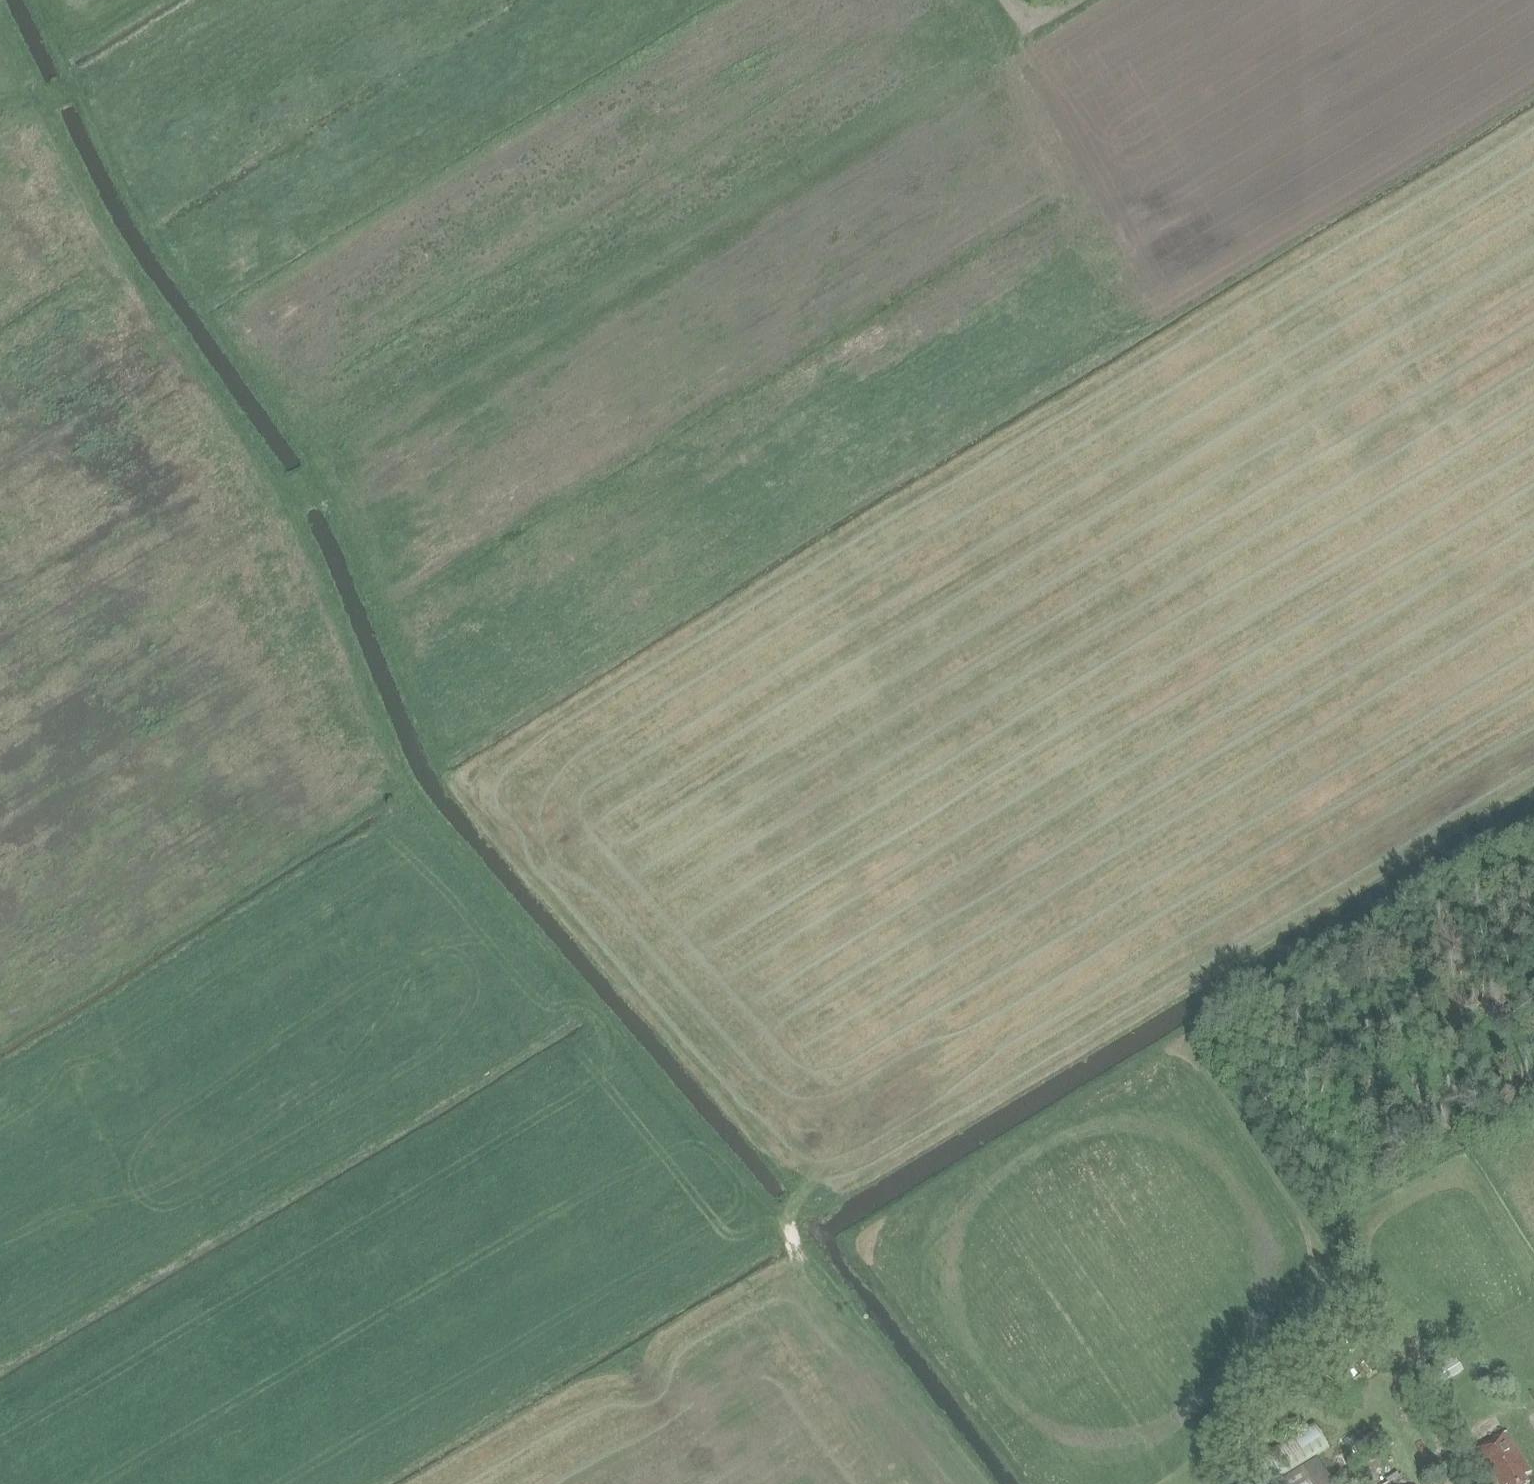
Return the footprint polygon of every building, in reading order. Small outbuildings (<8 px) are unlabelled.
[(1437,1389),(1465,1373),(1454,1354),(1426,1370),(1437,1389)] [(1259,1483),(1276,1483),(1332,1448),(1316,1423),(1248,1466),(1259,1483)] [(1525,1478),(1531,1474),(1506,1433),(1479,1449),(1500,1483),(1529,1483),(1525,1478)] [(1280,1483),(1336,1483),(1320,1459),(1280,1483)]
